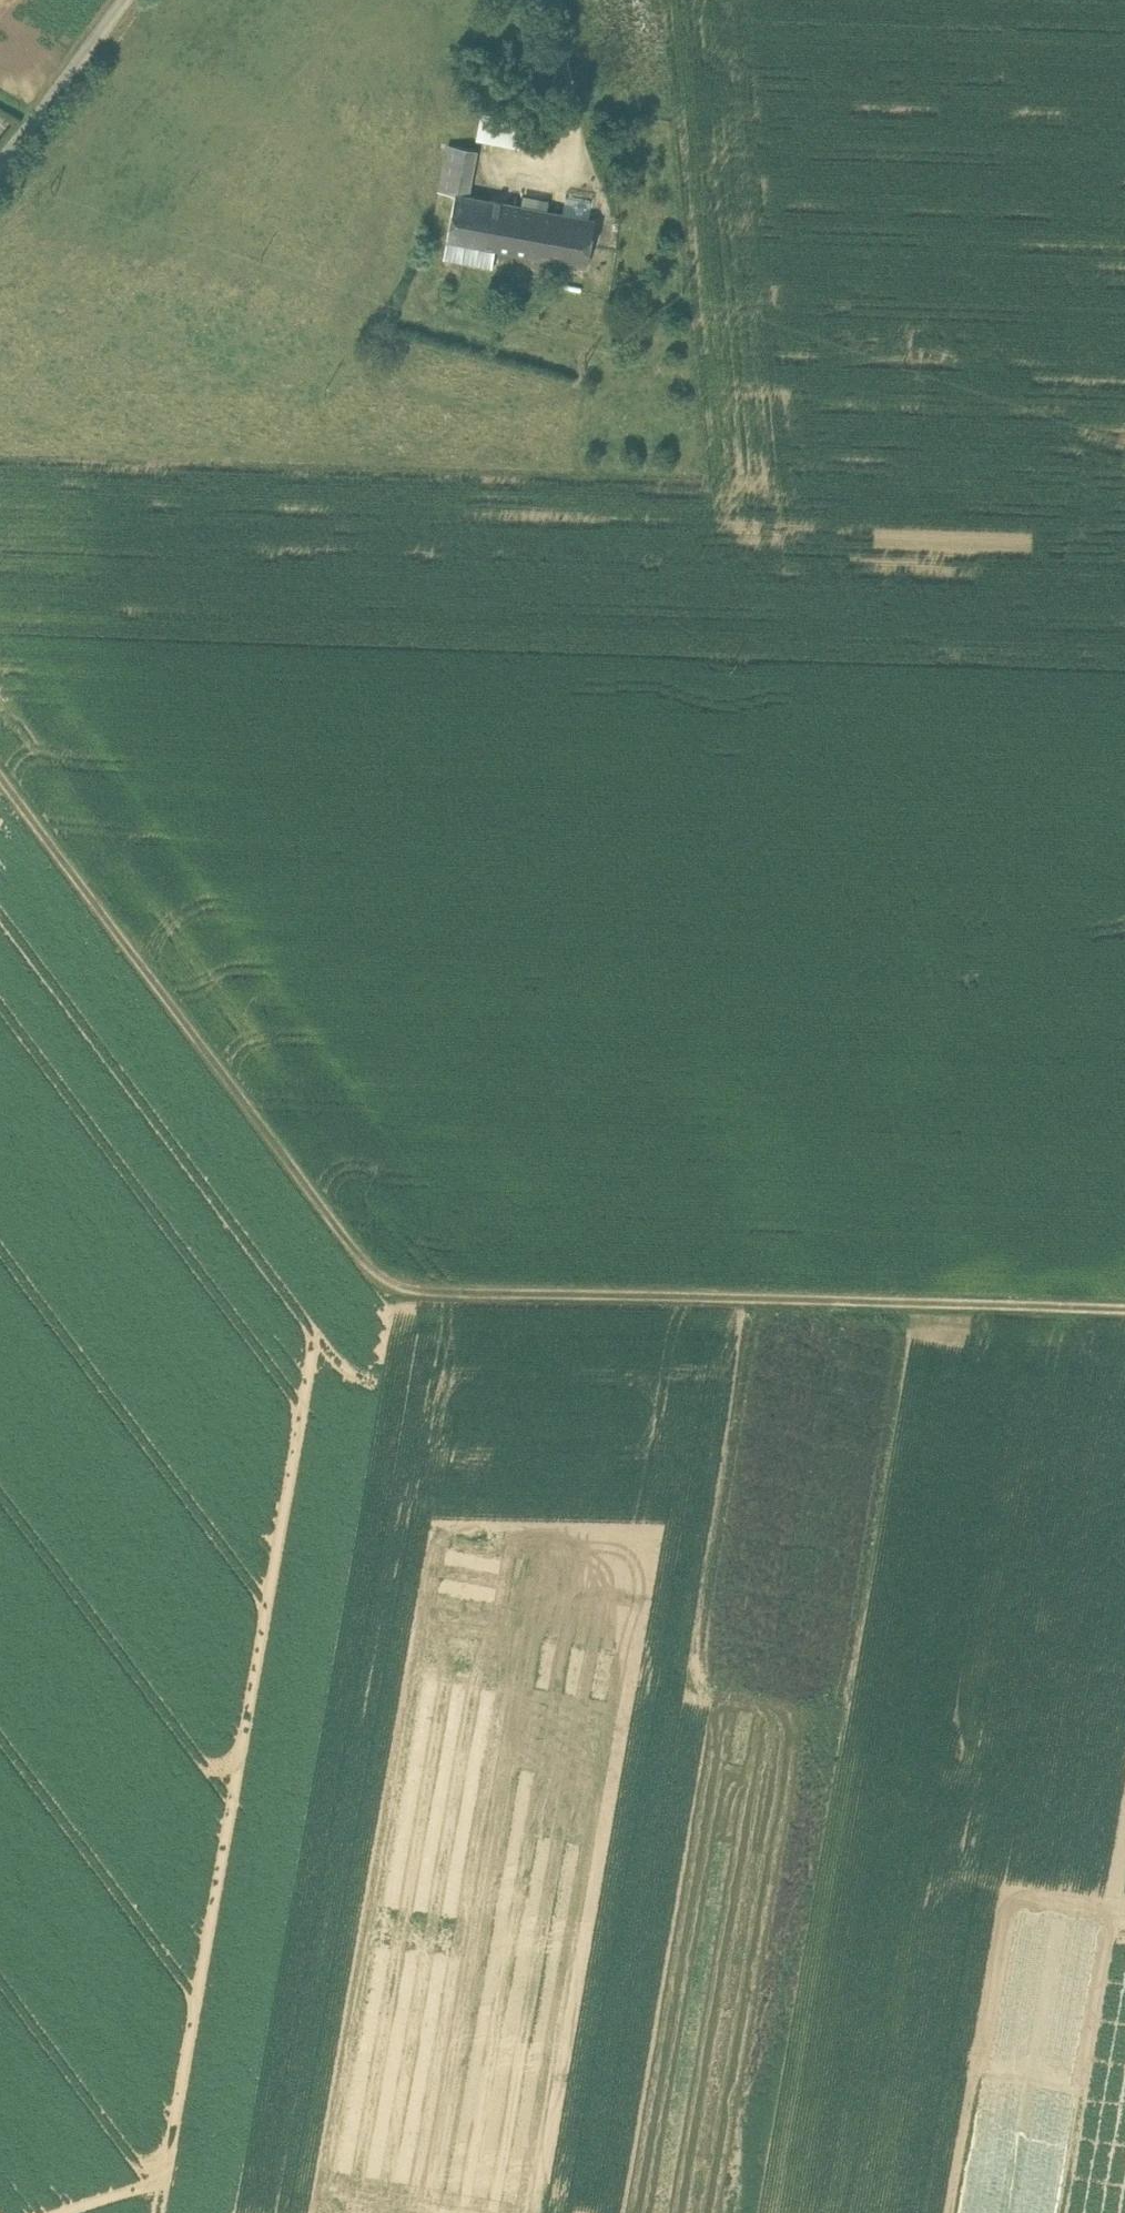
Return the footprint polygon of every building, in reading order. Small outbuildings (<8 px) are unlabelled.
[(479,137),(524,143),(528,116),(482,110),(479,137)] [(475,149),(449,144),(440,189),(467,194),(475,149)] [(467,194),(440,189),(432,236),(448,239),(496,248),(500,226),(535,232),(539,208),(467,194)] [(596,218),(539,208),(535,232),(500,226),(496,248),(496,249),(548,258),(587,265),(596,218)] [(496,248),(448,239),(444,257),(493,266),(496,249),(496,248)]
